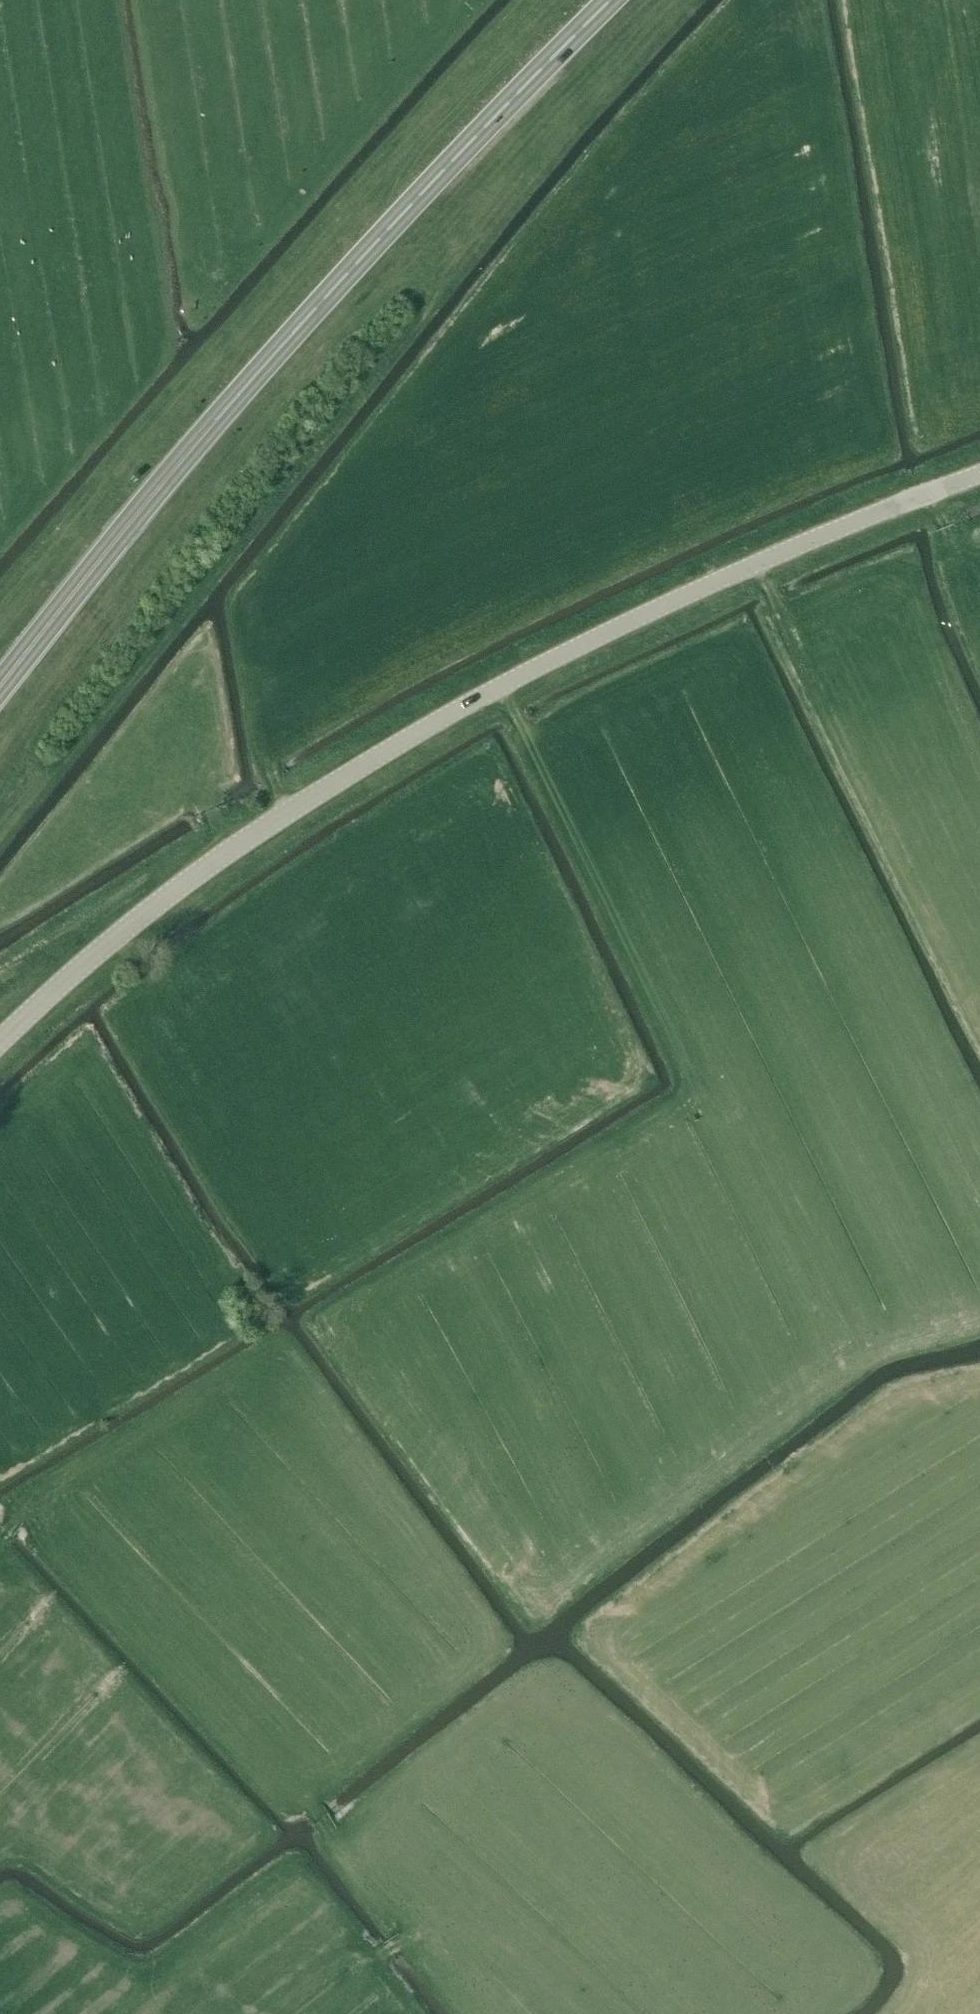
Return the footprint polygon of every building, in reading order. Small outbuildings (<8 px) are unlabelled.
[(271,1314),(263,1303),(253,1310),(261,1322),(271,1314)]
